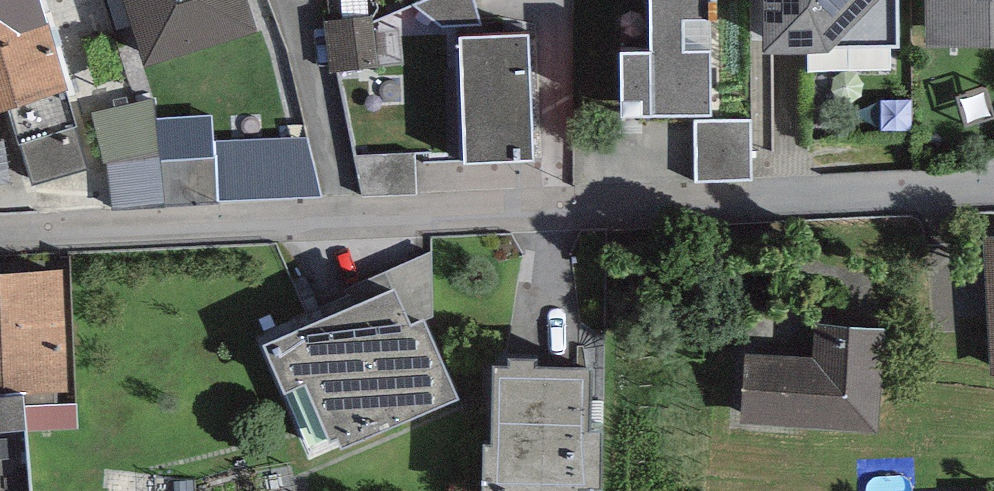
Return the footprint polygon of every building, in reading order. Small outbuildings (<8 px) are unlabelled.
[(48,24),(40,0),(0,0),(0,40),(48,24)] [(145,66),(258,31),(248,0),(125,0),(145,66)] [(473,0),(427,0),(416,5),(441,28),(480,24),(473,0)] [(651,49),(620,49),(621,116),(711,115),(710,0),(650,0),(651,49)] [(765,52),(901,50),(901,0),(764,0),(765,52)] [(926,46),(993,46),(993,0),(926,0),(926,46)] [(373,16),(326,21),(332,71),(379,66),(373,16)] [(0,40),(0,111),(67,87),(48,24),(0,40)] [(529,35),(460,39),(466,161),(534,158),(529,35)] [(153,99),(92,112),(103,162),(107,162),(159,153),(153,99)] [(750,121),(694,123),(695,182),(751,180),(750,121)] [(75,128),(21,144),(33,185),(88,169),(75,128)] [(214,140),(215,155),(218,202),(320,196),(305,139),(214,140)] [(160,160),(159,153),(107,162),(113,209),(164,206),(160,160)] [(414,154),(354,156),(362,196),(419,193),(414,154)] [(215,155),(160,160),(164,206),(218,202),(215,155)] [(982,237),(988,378),(993,378),(993,237),(982,237)] [(24,397),(69,394),(62,267),(0,271),(0,398),(24,397)] [(396,287),(261,343),(310,460),(459,398),(426,319),(412,325),(396,287)] [(814,356),(745,353),(741,423),(880,431),(886,326),(816,322),(814,356)] [(491,364),(491,443),(482,443),(482,490),(579,490),(579,486),(599,486),(600,426),(592,426),(592,364),(537,364),(537,355),(508,355),(508,364),(491,364)] [(24,397),(0,398),(0,490),(30,490),(24,397)]
